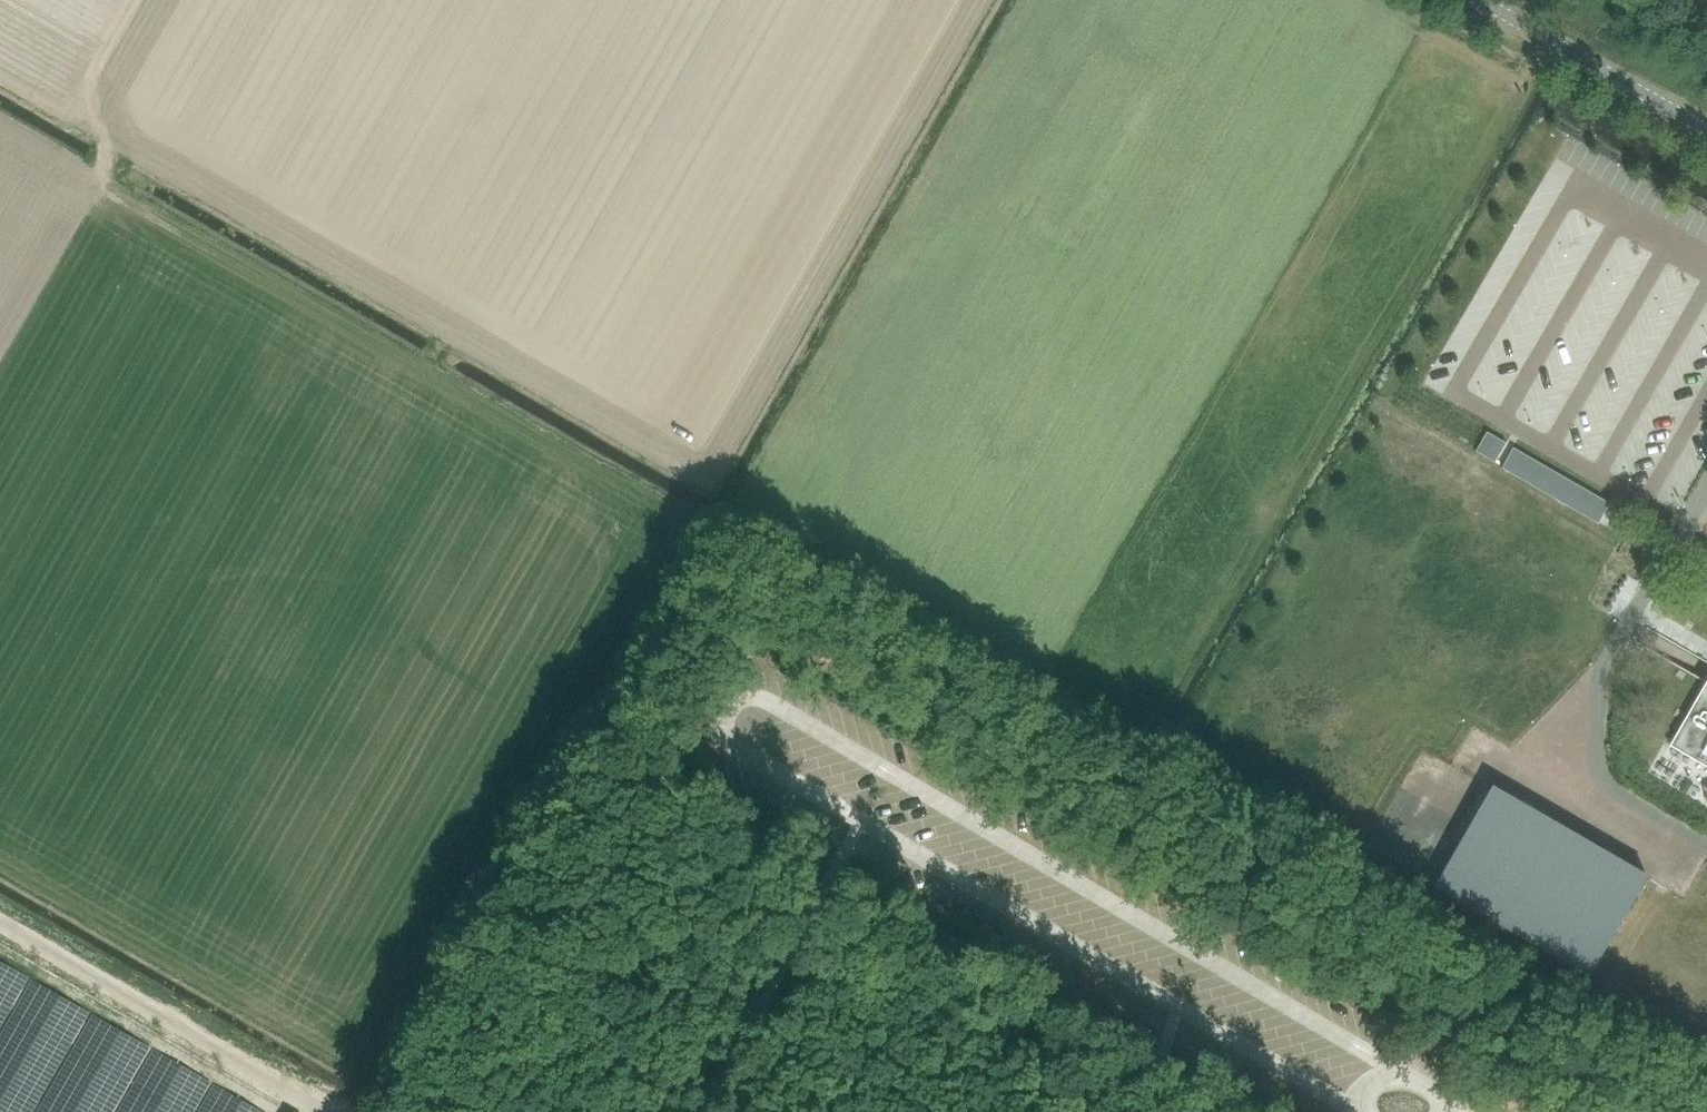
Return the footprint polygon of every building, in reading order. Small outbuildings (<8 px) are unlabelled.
[(1706,681),(1670,745),(1706,767),(1706,680),(1706,681)] [(1645,877),(1491,788),(1436,885),(1590,973),(1645,877)]
